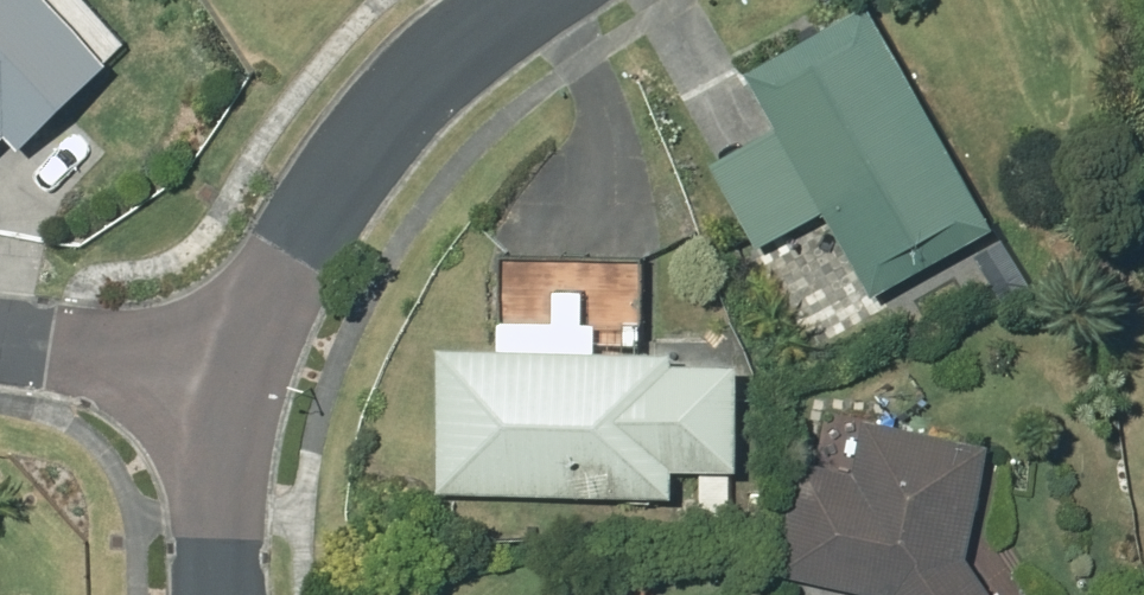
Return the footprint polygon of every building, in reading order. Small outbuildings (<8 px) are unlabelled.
[(24,123),(38,137),(126,50),(76,0),(0,0),(0,146),(24,123)] [(855,10),(734,79),(861,301),(982,233),(855,10)] [(1000,260),(952,287),(968,316),(1017,289),(1000,260)] [(427,497),(659,501),(659,475),(723,477),(726,371),(657,369),(657,359),(430,354),(427,497)] [(954,562),(977,450),(854,423),(844,478),(792,467),(770,575),(865,594),(975,594),(954,562)]
